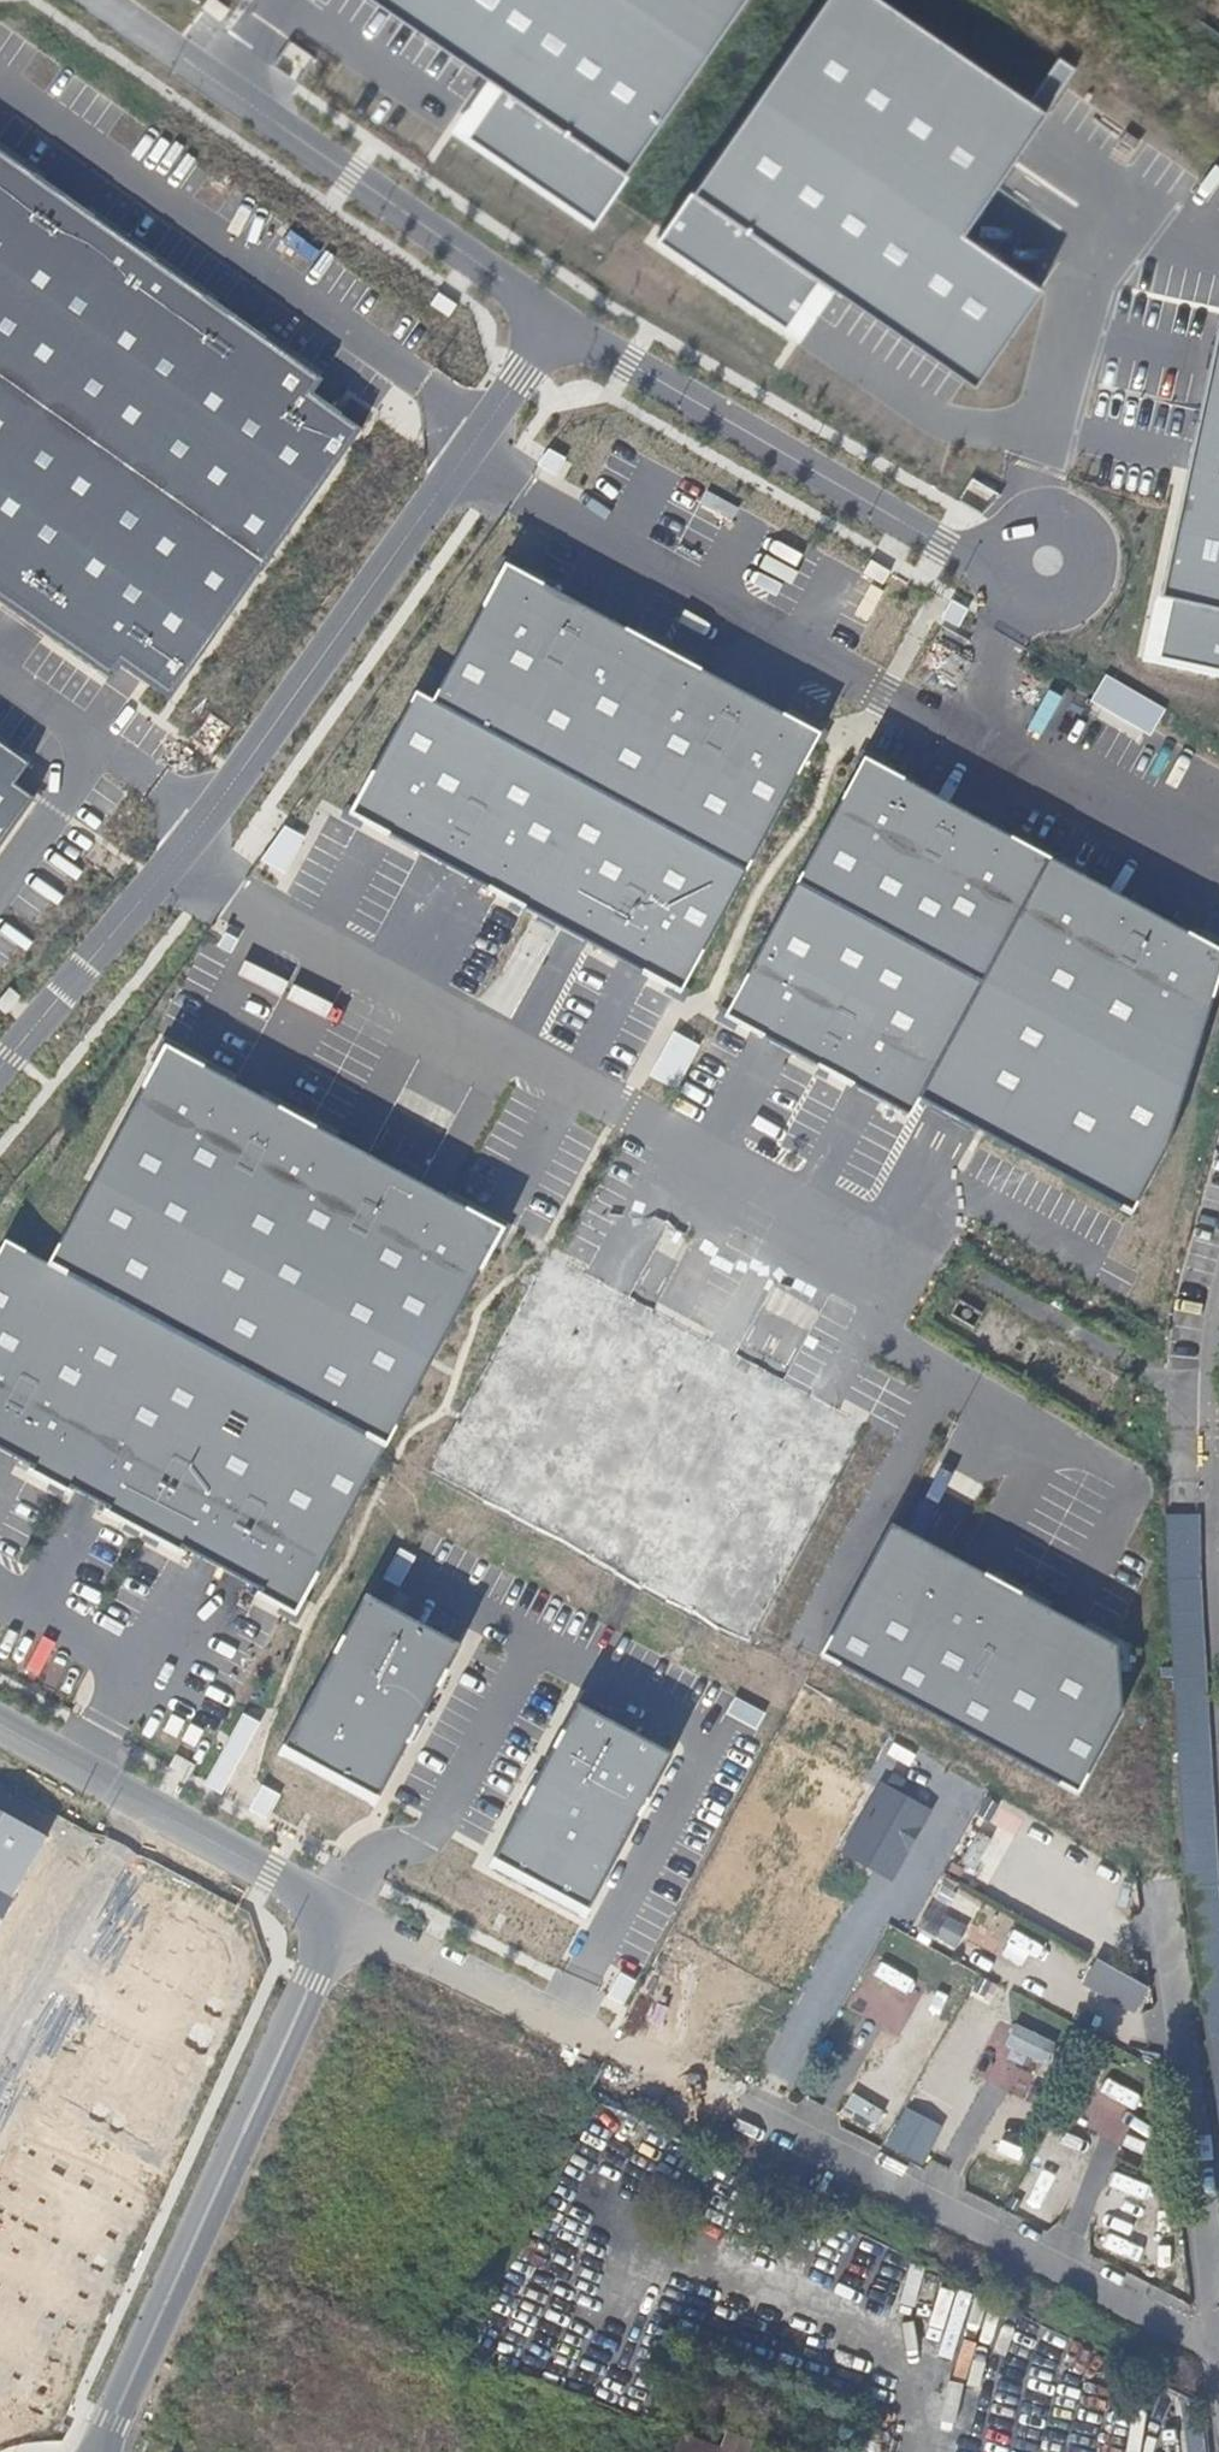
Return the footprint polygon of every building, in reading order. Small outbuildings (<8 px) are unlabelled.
[(511,88),(631,171),(750,0),(383,0),(511,88)] [(702,190),(825,276),(987,386),(1051,293),(966,235),(1052,111),(1035,98),(891,0),(834,0),(702,190)] [(1064,59),(1035,98),(1052,111),(1082,72),(1064,59)] [(511,88),(477,136),(597,220),(631,171),(511,88)] [(116,676),(127,661),(177,697),(364,433),(314,398),(325,383),(0,154),(0,594),(116,676)] [(702,190),(667,240),(790,326),(825,276),(702,190)] [(1171,599),(1179,600),(1218,608),(1218,378),(1171,599)] [(549,450),(540,467),(558,476),(567,459),(549,450)] [(513,569),(442,705),(752,872),(828,739),(513,569)] [(1166,659),(1218,670),(1218,608),(1179,600),(1166,659)] [(1110,677),(1096,703),(1155,735),(1169,709),(1110,677)] [(426,696),(361,815),(687,991),(752,872),(442,705),(426,696)] [(38,802),(18,788),(32,768),(0,745),(0,855),(38,802)] [(875,764),(809,884),(992,983),(1057,863),(875,764)] [(263,864),(288,876),(306,837),(282,825),(263,864)] [(929,1101),(1140,1215),(1174,1155),(1218,1001),(1218,953),(1057,863),(929,1101)] [(809,884),(737,1016),(921,1115),(992,983),(809,884)] [(673,1031),(650,1076),(678,1090),(701,1045),(673,1031)] [(174,1062),(56,1280),(382,1456),(500,1238),(174,1062)] [(1,1250),(0,1251),(0,1468),(291,1623),(382,1456),(56,1280),(1,1250)] [(872,1429),(557,1261),(442,1477),(756,1644),(872,1429)] [(1169,1516),(1179,1802),(1197,1802),(1198,1825),(1213,1825),(1202,1515),(1169,1516)] [(1124,1654),(901,1533),(832,1662),(1088,1801),(1129,1716),(1124,1654)] [(400,1586),(415,1558),(403,1551),(387,1579),(400,1586)] [(467,1651),(374,1601),(293,1752),(387,1801),(467,1651)] [(224,1795),(259,1721),(241,1713),(206,1787),(224,1795)] [(679,1764),(586,1714),(505,1865),(599,1915),(679,1764)] [(269,1819),(281,1794),(263,1785),(251,1810),(269,1819)] [(930,1813),(876,1785),(841,1853),(895,1881),(930,1813)] [(12,1898),(46,1835),(0,1811),(0,1891),(12,1898)] [(0,1891),(0,1921),(12,1898),(0,1891)] [(1151,1989),(1097,1960),(1083,1985),(1137,2015),(1151,1989)] [(1046,2064),(1056,2045),(1016,2025),(1006,2045),(1046,2064)] [(1147,2153),(1165,2107),(1095,2080),(1077,2126),(1147,2153)] [(852,2095),(846,2108),(877,2122),(883,2109),(852,2095)] [(906,2107),(885,2148),(919,2166),(940,2125),(906,2107)] [(684,2439),(680,2451),(722,2451),(684,2439)]
